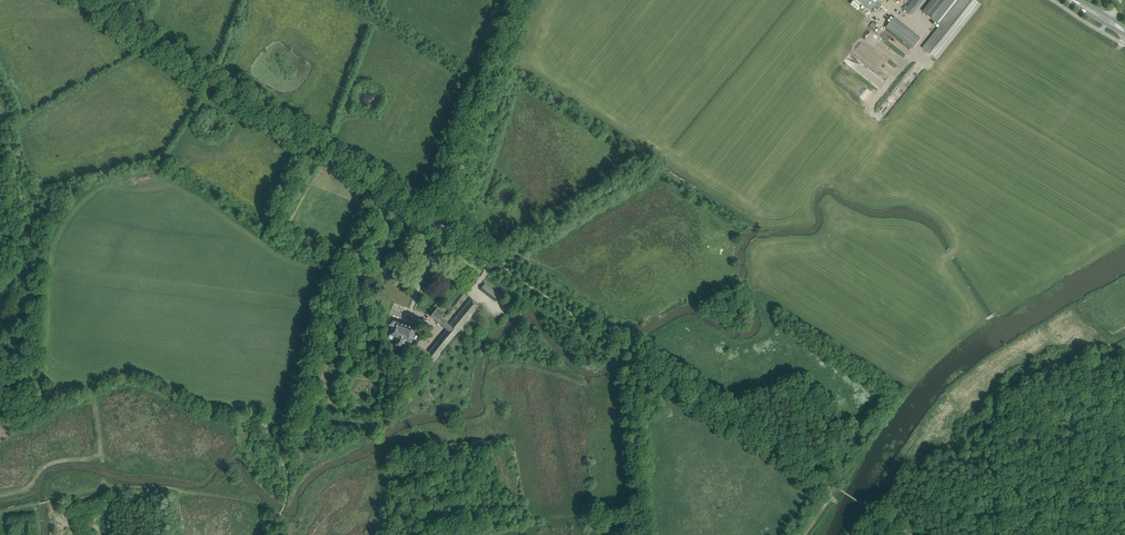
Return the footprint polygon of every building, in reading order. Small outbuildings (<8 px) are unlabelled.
[(851,4),(858,10),(862,5),(870,11),(879,0),(854,0),(851,4)] [(904,10),(911,15),(924,0),(912,0),(904,10)] [(975,0),(932,0),(923,11),(940,25),(922,48),(936,59),(981,5),(975,0)] [(922,38),(895,16),(885,28),(913,49),(922,38)] [(481,289),(495,301),(499,295),(485,284),(481,289)] [(433,312),(432,314),(456,334),(457,332),(475,311),(480,306),(471,299),(450,324),(451,324),(449,326),(443,321),(446,316),(437,308),(433,312)] [(456,334),(432,314),(431,316),(448,330),(428,354),(417,344),(415,349),(433,362),(456,334)] [(397,342),(395,345),(401,347),(402,344),(410,346),(411,343),(416,330),(390,321),(388,326),(392,328),(389,335),(390,336),(388,339),(397,342)]
